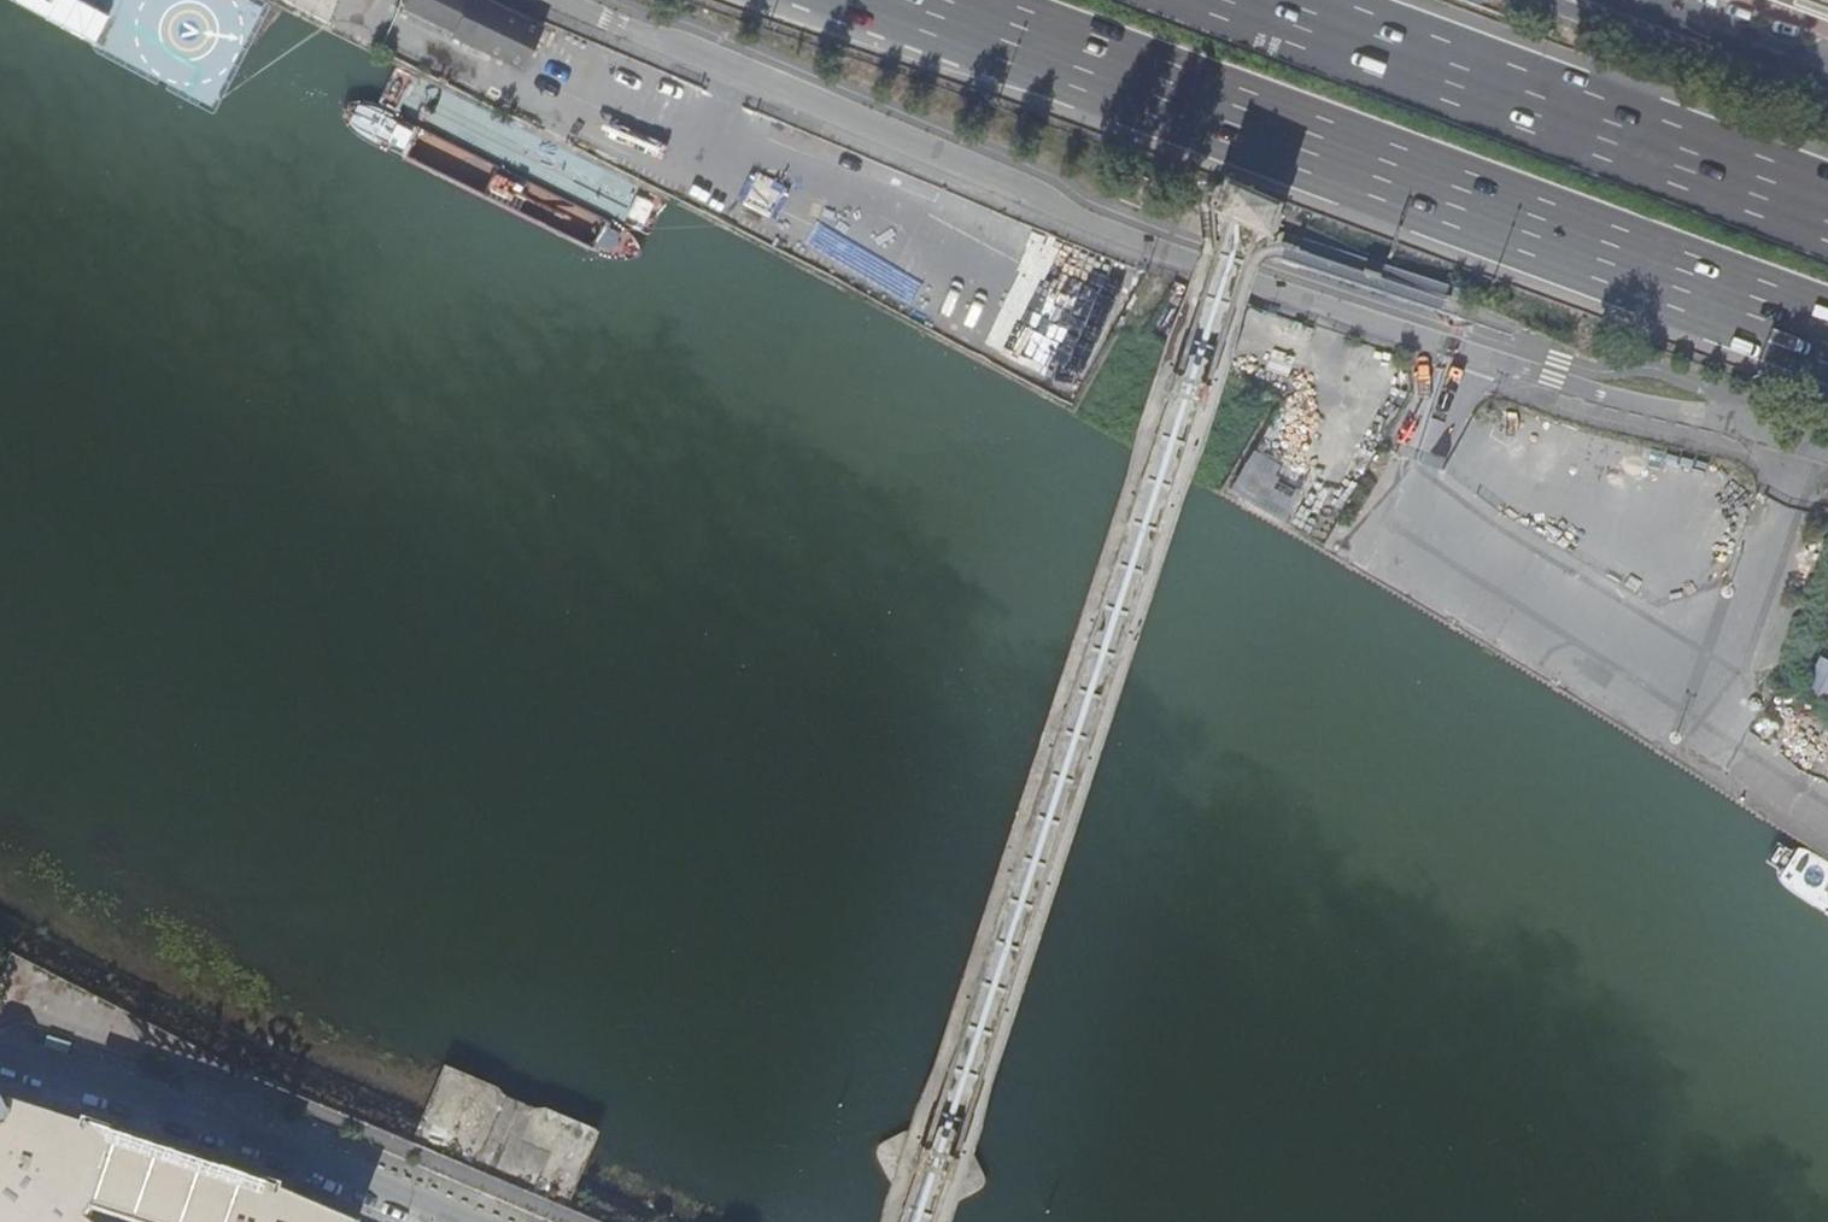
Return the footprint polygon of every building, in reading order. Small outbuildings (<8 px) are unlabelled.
[(403,5),(453,29),(451,33),(523,67),(544,27),(488,0),(405,0),(403,5)] [(1799,7),(1814,12),(1827,17),(1827,0),(1781,0),(1799,7)] [(1235,492),(1289,522),(1312,481),(1258,451),(1235,492)] [(1823,658),(1810,690),(1827,698),(1827,660),(1823,658)] [(355,1220),(285,1190),(0,1096),(0,1221),(90,1221),(72,1209),(79,1199),(130,1219),(127,1221),(353,1221),(355,1220)]
